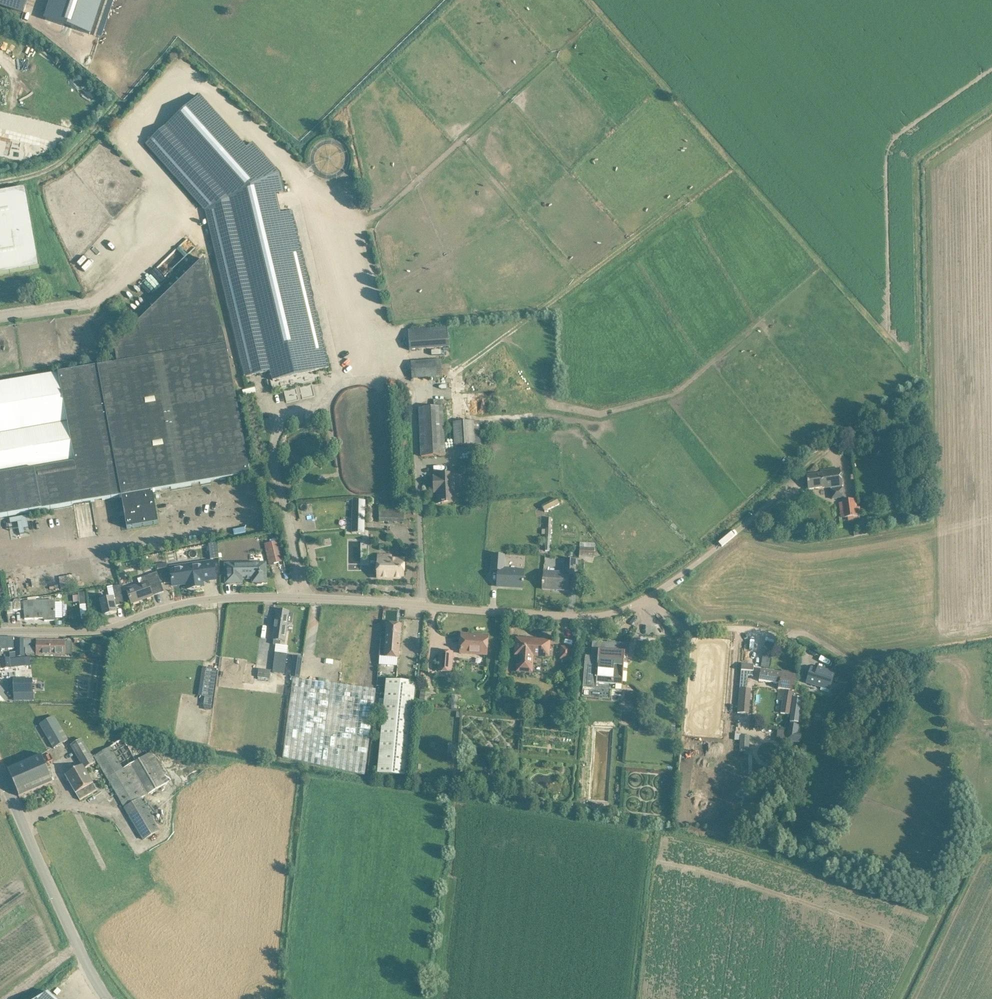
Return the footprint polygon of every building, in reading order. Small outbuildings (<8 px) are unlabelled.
[(28,0),(0,0),(0,7),(23,15),(28,0)] [(45,20),(89,35),(101,0),(52,0),(45,20)] [(278,174),(276,171),(252,144),(246,149),(199,97),(146,145),(206,212),(245,378),(270,372),(273,382),(329,368),(292,212),(280,215),(275,195),(283,193),(278,174)] [(39,269),(25,189),(0,193),(0,275),(39,269)] [(121,497),(127,529),(158,524),(152,491),(249,474),(227,346),(204,260),(114,347),(117,363),(0,383),(0,518),(121,497)] [(151,284),(148,282),(137,292),(146,301),(163,285),(157,279),(151,284)] [(449,347),(448,327),(408,331),(410,350),(449,347)] [(495,361),(501,357),(497,351),(491,355),(495,361)] [(442,377),(441,361),(410,362),(411,379),(442,377)] [(469,387),(470,393),(486,390),(485,384),(469,387)] [(445,456),(445,446),(442,401),(433,401),(434,408),(419,409),(421,457),(445,456)] [(480,445),(479,421),(453,423),(454,446),(480,445)] [(844,497),(840,469),(820,472),(820,475),(806,477),(808,490),(828,487),(831,499),(844,497)] [(437,487),(438,493),(438,504),(455,503),(454,475),(437,476),(437,478),(434,478),(434,487),(437,487)] [(545,512),(559,505),(556,499),(542,506),(545,512)] [(366,501),(353,500),(352,533),(365,534),(366,501)] [(857,508),(856,500),(842,501),(845,518),(847,518),(848,521),(857,519),(857,516),(858,516),(858,515),(860,515),(859,507),(857,508)] [(404,509),(394,509),(379,509),(379,522),(404,523),(404,509)] [(547,529),(546,529),(546,531),(542,531),(542,535),(545,535),(545,551),(549,552),(551,518),(548,518),(547,529)] [(279,541),(265,544),(269,565),(284,562),(279,541)] [(208,545),(210,560),(218,559),(217,543),(208,545)] [(586,548),(579,548),(579,557),(594,558),(595,545),(586,544),(586,548)] [(182,545),(174,547),(176,554),(184,551),(182,545)] [(379,555),(379,561),(378,578),(403,579),(403,561),(391,561),(391,555),(379,555)] [(293,556),(287,558),(292,582),(298,580),(293,556)] [(493,556),(493,561),(492,571),(498,571),(497,587),(508,588),(508,587),(522,587),(522,589),(523,584),(524,582),(523,582),(523,571),(503,570),(503,557),(493,556)] [(62,558),(52,559),(53,575),(63,575),(62,558)] [(575,576),(575,566),(576,561),(565,560),(564,574),(544,573),(543,584),(542,584),(542,586),(543,586),(543,590),(543,589),(557,590),(557,591),(568,591),(569,575),(575,576)] [(193,584),(194,589),(204,587),(203,582),(216,580),(213,562),(188,566),(188,568),(171,571),(172,577),(173,587),(193,584)] [(266,583),(266,573),(266,563),(228,564),(228,572),(225,572),(225,584),(242,584),(242,578),(252,578),(252,584),(266,583)] [(143,599),(143,600),(153,597),(152,596),(164,592),(157,573),(138,580),(140,585),(126,590),(132,604),(140,601),(143,599)] [(122,597),(120,586),(113,587),(115,598),(100,601),(101,606),(104,616),(117,613),(115,607),(124,605),(122,597)] [(13,611),(21,611),(20,600),(15,601),(13,605),(13,611)] [(55,602),(24,602),(24,610),(25,620),(44,619),(45,622),(55,621),(55,619),(62,619),(62,603),(55,603),(55,602)] [(293,614),(289,614),(289,612),(277,611),(272,641),(274,641),(273,645),(280,646),(281,642),(285,643),(287,624),(292,624),(293,614)] [(382,640),(380,657),(398,659),(399,652),(400,636),(401,626),(388,625),(387,635),(387,641),(382,640)] [(473,639),(462,638),(461,648),(461,654),(487,656),(488,636),(473,635),(473,639)] [(0,638),(0,652),(1,652),(1,650),(14,649),(14,638),(0,638)] [(516,639),(515,649),(515,656),(518,656),(516,672),(532,674),(534,657),(549,658),(551,641),(516,639)] [(24,657),(24,656),(24,640),(16,640),(16,650),(16,657),(24,657)] [(31,640),(24,640),(24,656),(72,656),(72,642),(37,641),(37,648),(31,648),(31,640)] [(626,659),(627,655),(627,645),(615,644),(615,646),(607,646),(607,644),(592,643),(591,657),(585,657),(585,667),(583,689),(596,690),(597,684),(623,686),(625,658),(626,659)] [(299,647),(298,668),(307,669),(308,647),(299,647)] [(560,647),(559,660),(571,661),(572,648),(560,647)] [(439,652),(438,673),(451,674),(452,653),(439,652)] [(274,654),(272,673),(285,674),(287,655),(274,654)] [(29,657),(9,660),(9,665),(25,663),(26,667),(30,666),(29,657)] [(10,669),(9,665),(9,660),(1,661),(0,660),(0,671),(10,669)] [(742,665),(741,675),(738,714),(745,715),(748,676),(753,677),(753,676),(754,666),(742,665)] [(815,677),(809,676),(807,683),(822,687),(829,690),(834,673),(818,668),(817,670),(815,677)] [(258,670),(257,680),(269,681),(271,672),(258,670)] [(760,671),(759,681),(759,682),(779,685),(778,690),(794,692),(795,684),(797,674),(788,673),(787,675),(760,671)] [(376,690),(292,679),(282,758),(364,776),(376,690)] [(33,694),(33,680),(13,680),(14,694),(33,694)] [(386,680),(377,774),(406,777),(415,683),(386,680)] [(793,701),(794,694),(784,692),(780,713),(791,715),(793,701)] [(799,727),(796,726),(800,702),(793,701),(791,715),(789,724),(787,742),(799,744),(800,734),(798,734),(799,727)] [(587,720),(584,719),(585,705),(575,704),(574,723),(587,724),(587,720)] [(53,717),(40,725),(54,749),(68,741),(56,722),(53,717)] [(639,724),(639,732),(646,732),(647,725),(639,724)] [(787,742),(789,724),(788,724),(787,731),(781,731),(779,743),(785,744),(785,742),(787,742)] [(736,728),(685,793),(729,828),(780,762),(736,728)] [(82,766),(65,776),(80,801),(88,796),(97,791),(84,770),(95,763),(93,759),(82,740),(70,746),(78,760),(82,766)] [(123,740),(94,757),(124,808),(143,841),(160,831),(141,799),(169,782),(151,752),(136,761),(127,746),(126,746),(123,740)] [(41,755),(7,769),(19,797),(53,783),(41,755)]
